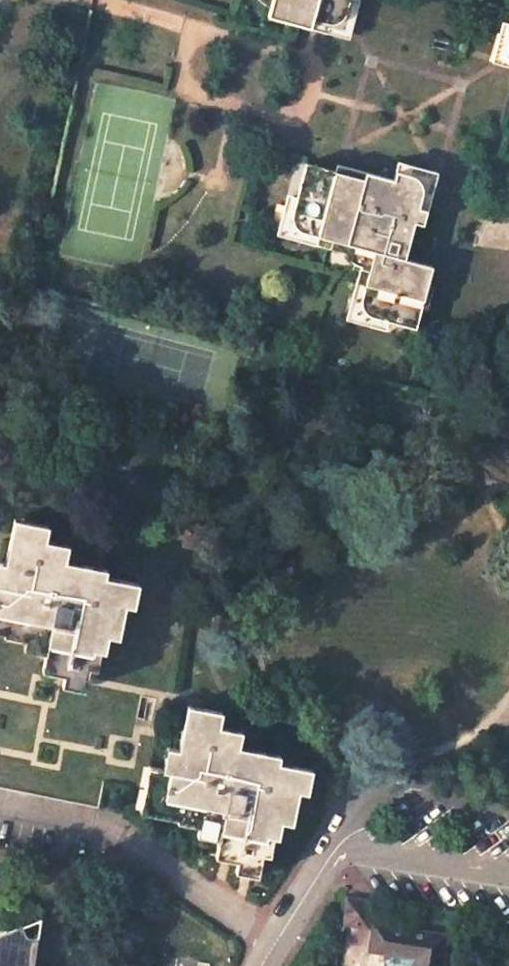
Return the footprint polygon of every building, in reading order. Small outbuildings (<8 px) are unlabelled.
[(269,7),(267,14),(312,28),(315,18),(334,23),(340,21),(344,19),(347,16),(352,0),(271,0),(269,7)] [(334,23),(315,18),(312,28),(350,39),(361,0),(352,0),(347,16),(344,19),(340,21),(334,23)] [(503,23),(492,62),(508,67),(508,54),(508,53),(506,48),(508,37),(508,25),(503,23)] [(418,180),(421,186),(421,195),(418,208),(429,210),(438,170),(399,160),(396,171),(415,175),(418,180)] [(368,258),(360,293),(368,295),(365,312),(376,326),(393,330),(419,337),(425,312),(428,312),(434,286),(429,285),(433,267),(405,260),(414,221),(426,224),(429,210),(418,208),(421,195),(421,186),(418,180),(415,175),(396,171),(394,179),(337,165),(336,169),(306,162),(299,191),(295,210),(311,229),(325,232),(323,241),(350,247),(353,238),(370,242),(372,243),(368,258)] [(281,230),(323,241),(325,232),(311,229),(295,210),(299,191),(291,190),(281,230)] [(360,256),(364,258),(368,258),(372,243),(370,242),(353,238),(350,247),(354,252),(360,256)] [(350,331),(389,341),(393,330),(376,326),(365,312),(368,295),(360,293),(350,331)] [(497,429),(508,432),(508,408),(502,406),(497,429)] [(122,596),(130,598),(134,576),(60,562),(63,543),(38,538),(41,515),(11,509),(0,563),(0,623),(1,623),(3,615),(22,620),(21,630),(45,634),(41,650),(39,664),(65,669),(62,682),(82,685),(83,677),(94,625),(116,629),(122,596)] [(305,786),(310,765),(234,750),(237,733),(213,729),(217,705),(185,699),(172,763),(158,761),(154,781),(144,779),(143,788),(140,805),(177,813),(178,807),(198,810),(197,818),(220,823),(214,853),(237,857),(236,867),(244,869),(257,871),(269,814),(291,818),(298,784),(305,786)] [(346,893),(342,921),(369,925),(373,898),(346,893)] [(458,911),(445,909),(444,918),(456,920),(458,911)] [(40,911),(9,925),(35,933),(40,911)] [(448,935),(377,924),(373,949),(421,957),(420,965),(443,965),(448,935)] [(30,962),(35,933),(9,925),(0,929),(0,965),(30,965),(30,962)]
